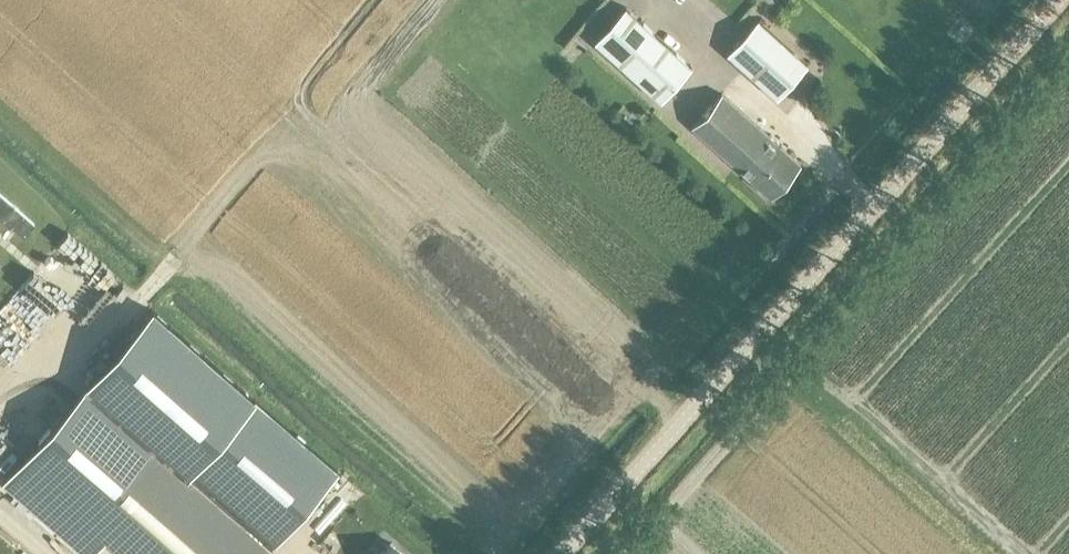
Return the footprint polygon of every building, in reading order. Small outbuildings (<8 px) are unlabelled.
[(692,65),(625,5),(595,39),(661,99),(692,65)] [(729,53),(779,99),(810,65),(760,19),(729,53)] [(853,55),(847,62),(854,69),(860,62),(853,55)] [(772,198),(802,165),(724,93),(693,127),(772,198)] [(0,185),(0,208),(25,232),(37,219),(0,184),(0,185)] [(339,471),(159,320),(92,394),(188,472),(272,545),(307,506),(339,471)] [(188,472),(92,394),(5,488),(83,553),(99,553),(110,543),(123,553),(265,553),(272,545),(188,472)] [(359,489),(339,471),(307,506),(327,525),(359,489)] [(390,542),(380,553),(405,553),(390,542)]
